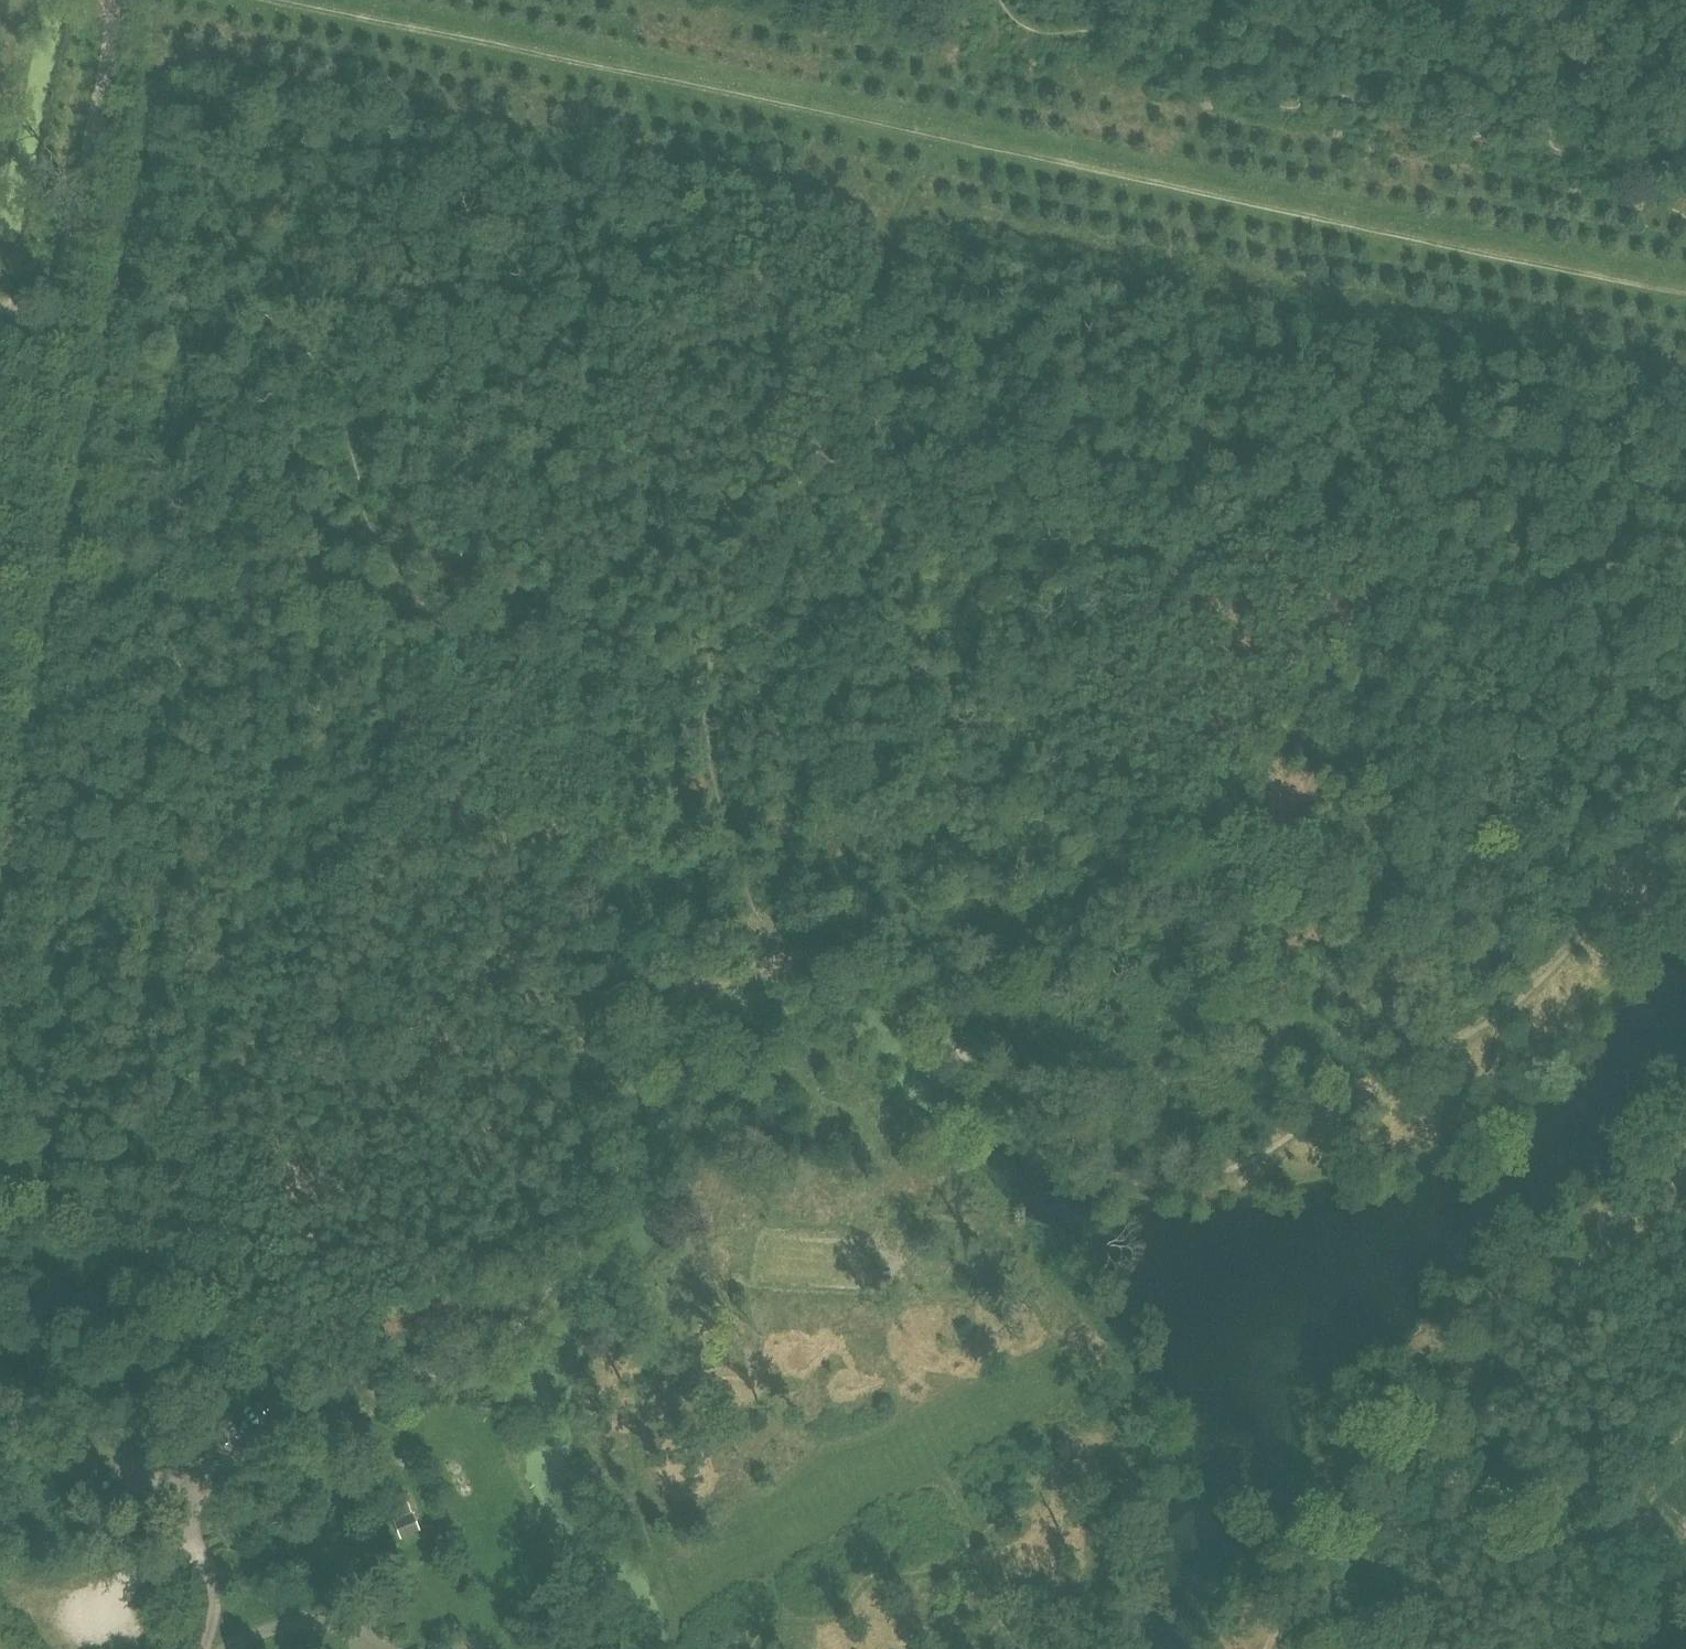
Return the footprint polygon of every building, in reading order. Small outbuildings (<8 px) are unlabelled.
[(441,1554),(429,1530),(415,1537),(426,1561),(441,1554)]
